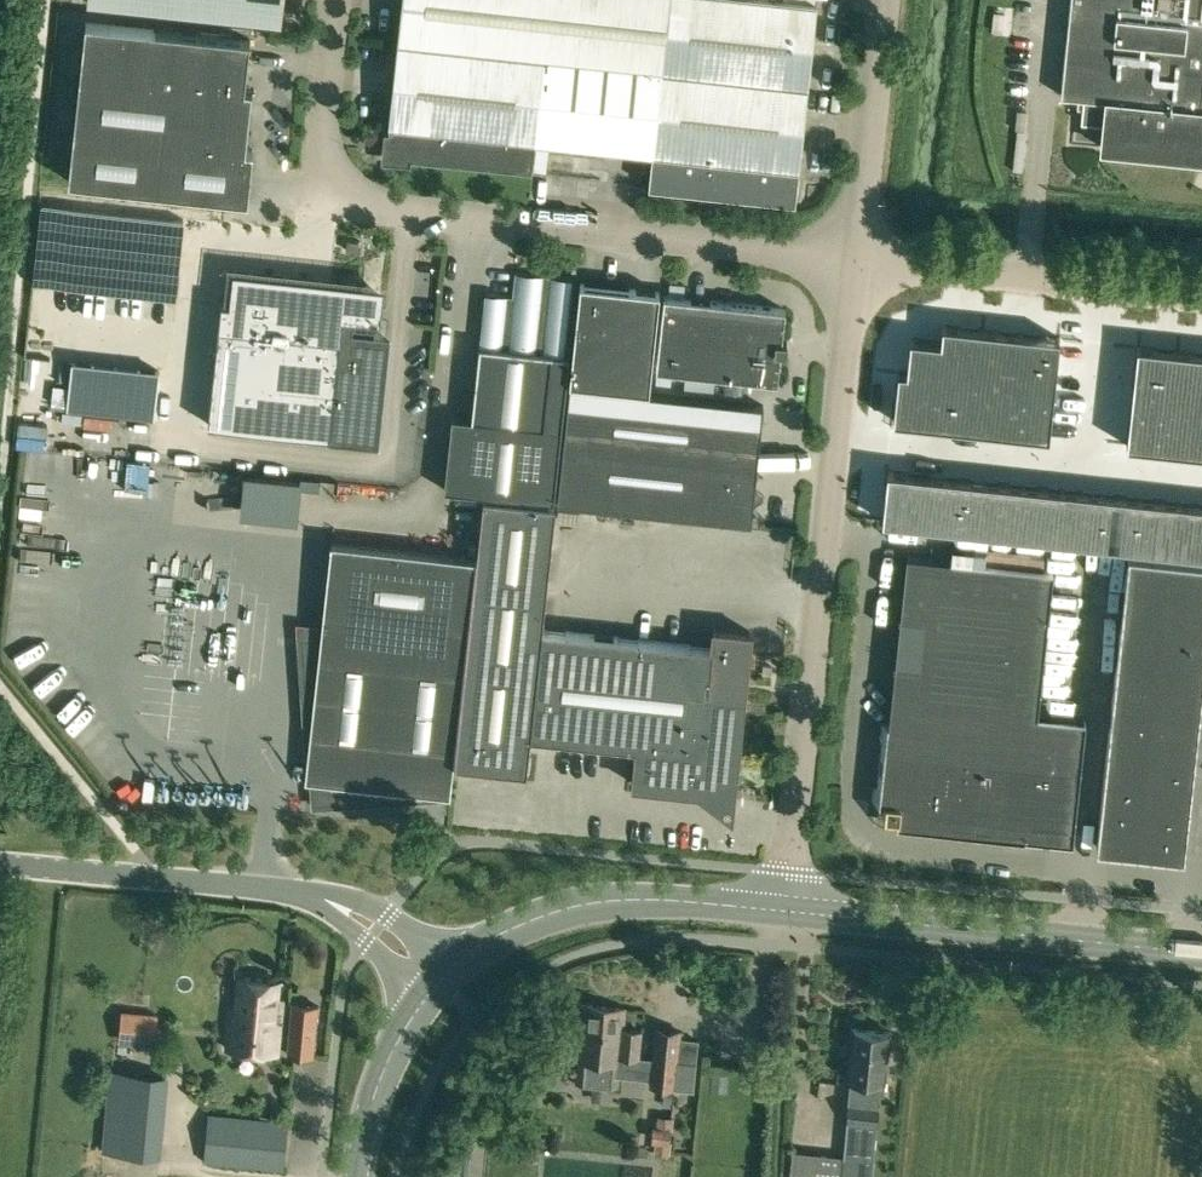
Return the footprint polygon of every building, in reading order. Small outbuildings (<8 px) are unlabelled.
[(91,0),(283,20),(285,0),(91,0)] [(391,158),(535,173),(547,57),(498,52),(503,0),(405,0),(401,42),(392,124),(394,125),(391,158)] [(498,52),(547,57),(663,69),(651,185),(773,197),(798,200),(801,166),(818,1),(816,1),(816,0),(503,0),(498,52)] [(1081,98),(1079,123),(1101,125),(1098,148),(1201,159),(1201,0),(1068,0),(1058,96),(1081,98)] [(246,199),(248,200),(254,148),(252,148),(246,148),(253,87),(246,86),(251,38),(87,20),(69,179),(246,199)] [(568,159),(638,167),(640,148),(571,140),(568,159)] [(212,426),(332,438),(332,439),(369,443),(381,332),(377,332),(378,321),(379,321),(379,320),(373,319),(374,309),(369,309),(372,286),(359,285),(359,284),(226,270),(226,272),(235,273),(232,304),(222,303),(222,305),(224,305),(212,426)] [(453,417),(446,489),(553,500),(569,357),(559,356),(568,280),(519,275),(516,300),(494,298),(493,311),(488,311),(487,322),(491,322),(490,333),(487,332),(485,346),(480,345),(472,419),(453,417)] [(570,382),(650,391),(661,292),(581,283),(570,382)] [(665,296),(657,369),(778,382),(781,350),(788,350),(789,340),(782,340),(786,309),(665,296)] [(898,370),(898,371),(938,375),(976,379),(982,329),(942,324),(941,341),(910,338),(907,371),(898,370)] [(1020,333),(982,329),(976,379),(1015,383),(1020,333)] [(1060,337),(1020,333),(1015,383),(1054,388),(1060,337)] [(1176,350),(1137,345),(1132,395),(1171,399),(1176,350)] [(1176,350),(1171,399),(1201,403),(1201,352),(1176,350)] [(67,411),(155,421),(160,370),(72,360),(67,411)] [(932,424),(938,375),(898,371),(893,420),(932,424)] [(971,428),(976,379),(938,375),(932,424),(971,428)] [(1010,433),(1015,383),(976,379),(971,428),(1010,433)] [(1049,437),(1054,388),(1015,383),(1010,433),(1049,437)] [(566,428),(558,501),(750,521),(758,449),(763,405),(571,384),(566,428)] [(1166,449),(1171,399),(1132,395),(1126,445),(1166,449)] [(1171,399),(1166,449),(1201,453),(1201,403),(1171,399)] [(927,474),(887,470),(882,520),(921,525),(927,474)] [(946,476),(927,474),(921,525),(941,527),(946,476)] [(965,479),(946,476),(941,527),(960,529),(965,479)] [(985,481),(965,479),(960,529),(979,531),(985,481)] [(1004,483),(985,481),(979,531),(998,533),(1004,483)] [(1023,485),(1004,483),(998,533),(1018,535),(1023,485)] [(1042,487),(1023,485),(1018,535),(1037,537),(1042,487)] [(1042,487),(1037,537),(1057,539),(1062,489),(1042,487)] [(1057,539),(1077,541),(1083,491),(1062,489),(1057,539)] [(1102,493),(1083,491),(1077,541),(1096,543),(1102,493)] [(1121,495),(1102,493),(1096,543),(1116,545),(1121,495)] [(1121,495),(1116,545),(1135,547),(1140,497),(1121,495)] [(476,557),(456,767),(530,774),(533,738),(641,748),(638,784),(633,784),(633,786),(714,793),(713,803),(726,804),(727,795),(734,795),(744,694),(750,631),(748,631),(748,635),(737,634),(737,635),(725,634),(725,633),(714,632),(715,628),(713,627),(711,647),(543,630),(556,505),(482,496),(476,557)] [(1160,499),(1140,497),(1135,547),(1154,550),(1160,499)] [(1179,502),(1160,499),(1154,550),(1173,552),(1179,502)] [(1198,503),(1179,502),(1173,552),(1193,554),(1198,503)] [(1198,503),(1193,554),(1201,555),(1201,504),(1198,503)] [(453,800),(456,767),(476,557),(330,542),(320,637),(301,639),(309,750),(303,785),(309,785),(311,807),(441,799),(453,800)] [(873,803),(878,804),(876,826),(898,828),(898,832),(912,833),(913,825),(1003,835),(1002,844),(1022,846),(1022,838),(1074,843),(1087,723),(1038,718),(1054,574),(908,558),(890,724),(882,723),(881,737),(889,738),(884,789),(875,788),(873,803)] [(1201,686),(1201,636),(1120,627),(1097,846),(1184,855),(1201,686)] [(284,998),(280,998),(281,981),(240,977),(236,1007),(231,1007),(227,1046),(278,1052),(284,998)] [(314,1056),(319,1005),(293,1003),(288,1054),(314,1056)] [(585,1005),(580,1060),(620,1064),(638,1066),(639,1058),(642,1031),(623,1029),(625,1009),(585,1005)] [(158,1015),(124,1012),(121,1041),(155,1044),(158,1015)] [(677,1089),(677,1088),(681,1038),(682,1028),(656,1027),(650,1087),(664,1088),(674,1089),(677,1089)] [(843,1155),(841,1176),(874,1176),(884,1079),(886,1079),(889,1031),(853,1028),(849,1076),(852,1077),(843,1155)] [(681,1038),(677,1088),(694,1090),(698,1040),(681,1038)] [(170,1074),(111,1070),(103,1151),(162,1156),(170,1074)] [(674,1089),(664,1088),(663,1105),(673,1105),(674,1089)] [(492,1123),(504,1115),(495,1102),(483,1110),(492,1123)] [(288,1121),(210,1113),(206,1161),(285,1169),(288,1121)] [(659,1117),(658,1126),(655,1125),(653,1140),(657,1140),(655,1153),(671,1154),(675,1118),(659,1117)] [(505,1130),(493,1129),(491,1144),(503,1145),(505,1130)]
